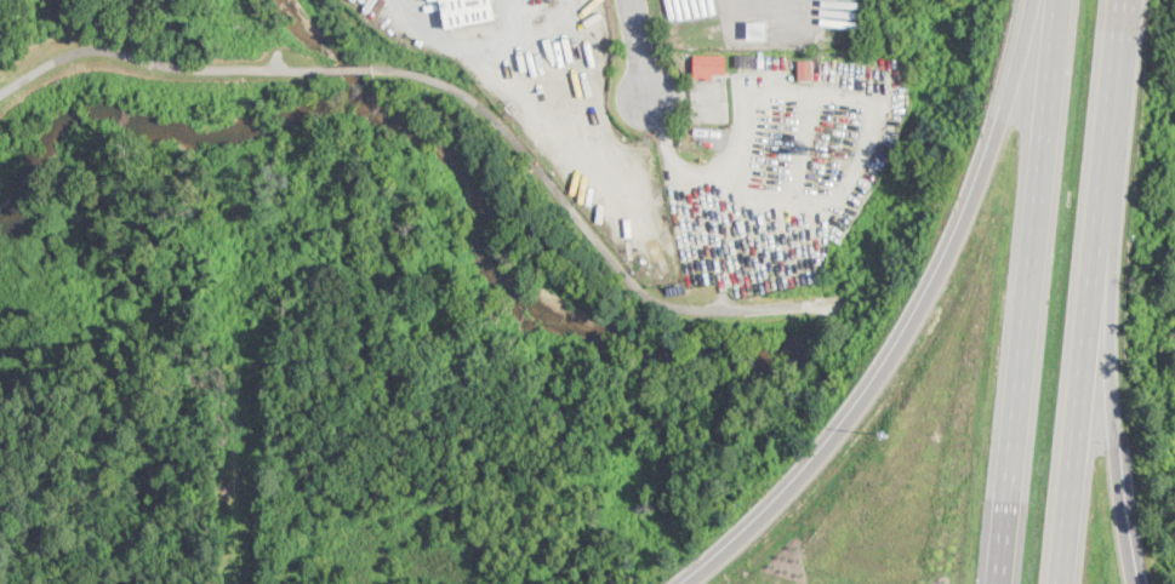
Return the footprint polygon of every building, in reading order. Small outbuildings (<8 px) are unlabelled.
[(449,29),(443,0),(492,0),(496,19),(449,29)] [(766,33),(766,40),(748,40),(748,22),(766,23),(766,33)] [(728,57),(728,65),(717,65),(717,70),(713,70),(713,65),(694,65),(695,56),(728,57)] [(757,67),(736,68),(736,56),(757,56),(757,67)] [(799,79),(799,59),(814,58),(815,79),(799,79)]
